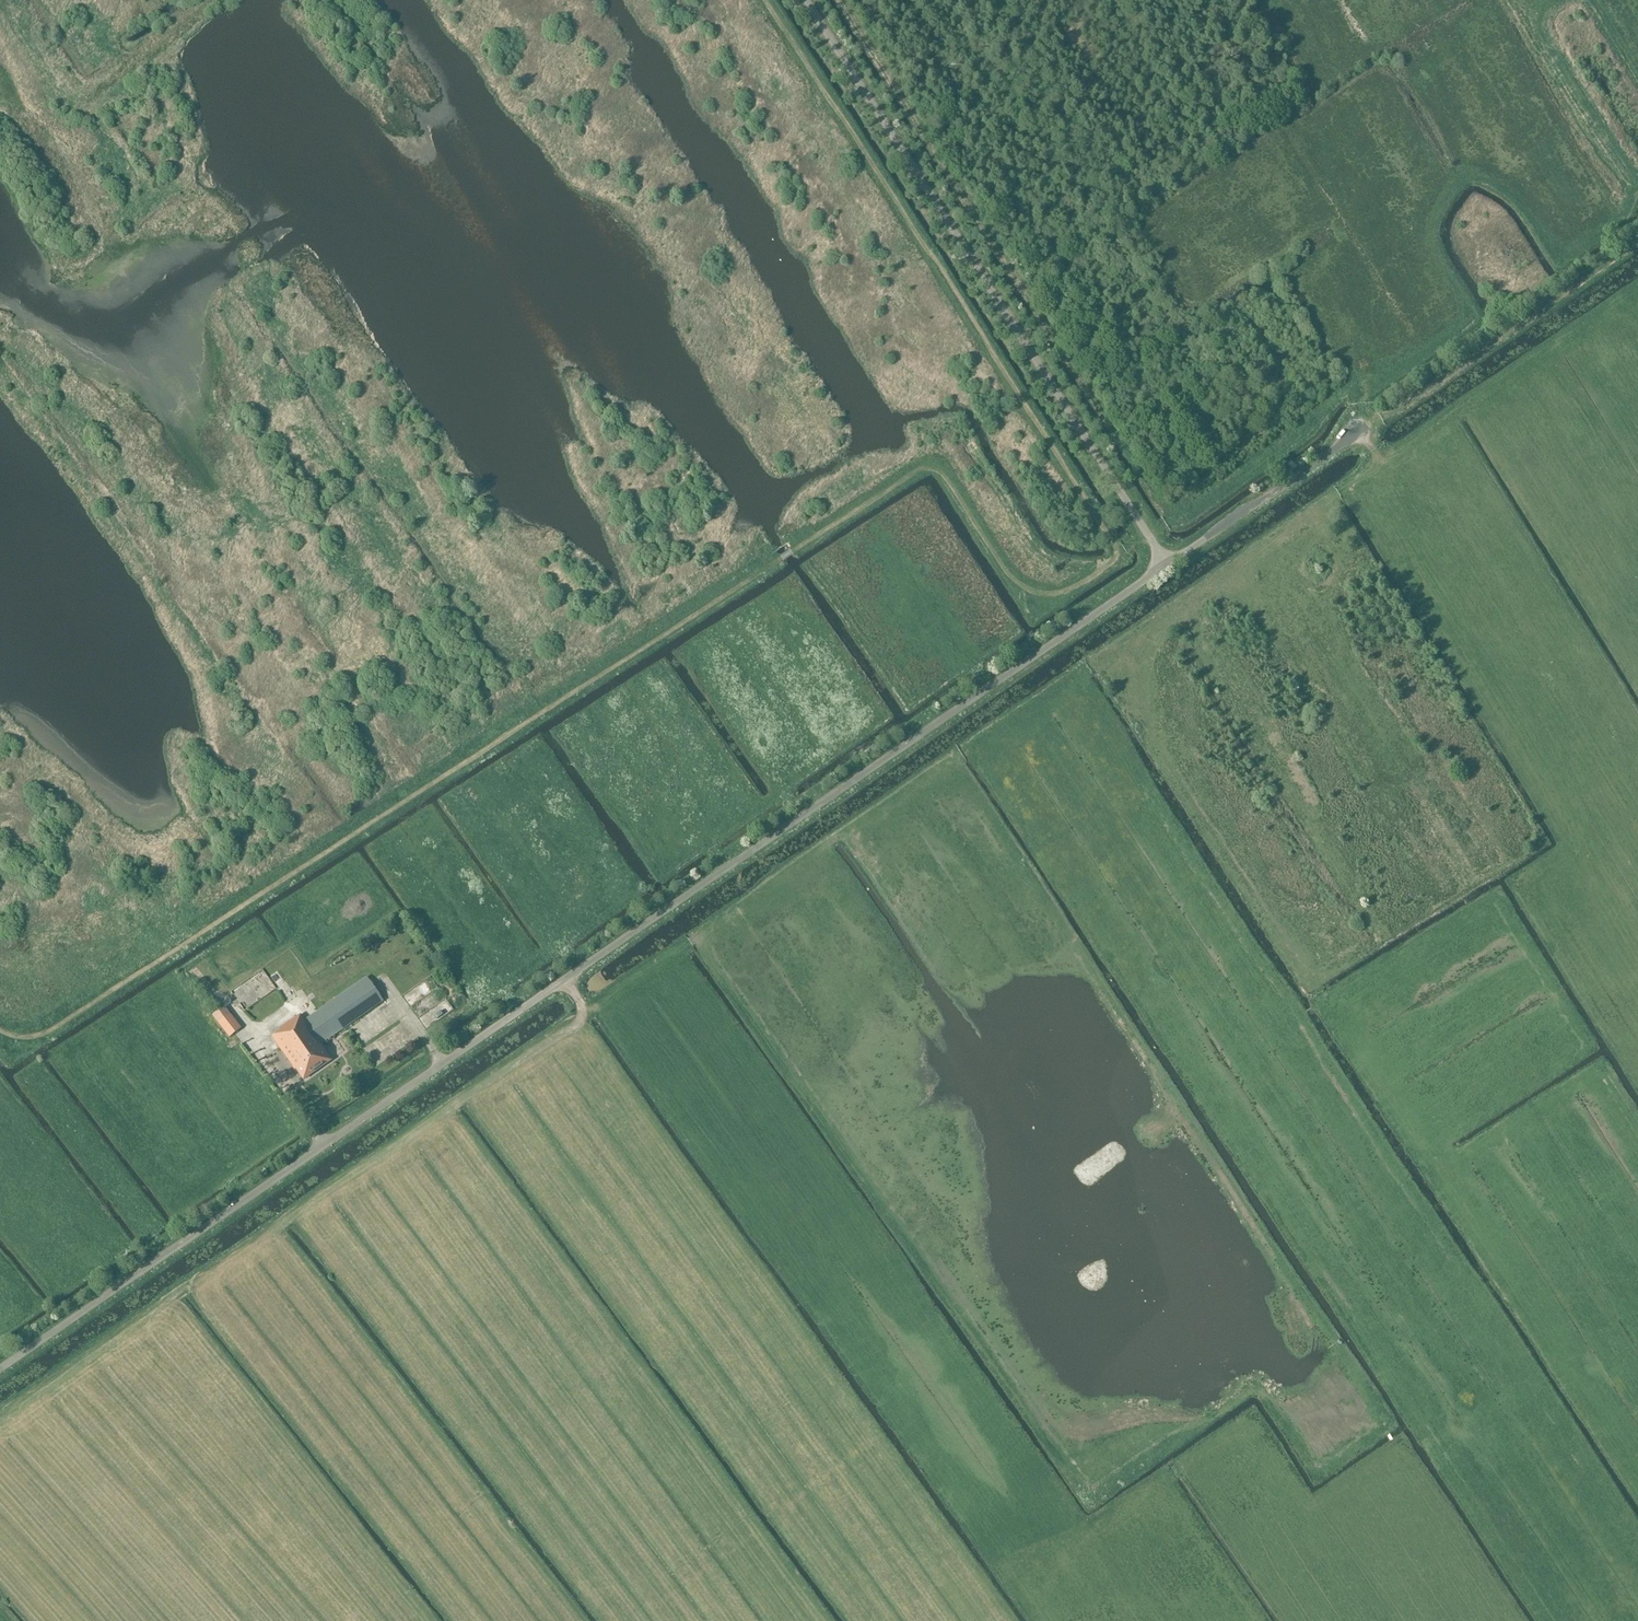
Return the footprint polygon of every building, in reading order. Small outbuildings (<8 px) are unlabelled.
[(262,970),(231,990),(242,1007),(273,988),(262,970)] [(332,1060),(321,1044),(384,1001),(367,977),(305,1021),(301,1015),(293,1020),(280,1028),(279,1029),(280,1032),(273,1037),(295,1070),(296,1069),(304,1080),(332,1060)] [(403,994),(409,1003),(421,995),(414,986),(403,994)] [(445,999),(429,1007),(433,1015),(449,1007),(445,999)] [(241,1028),(230,1014),(218,1024),(229,1038),(241,1028)] [(325,1044),(331,1054),(341,1049),(334,1039),(325,1044)] [(381,1044),(367,1051),(374,1063),(388,1056),(381,1044)]
